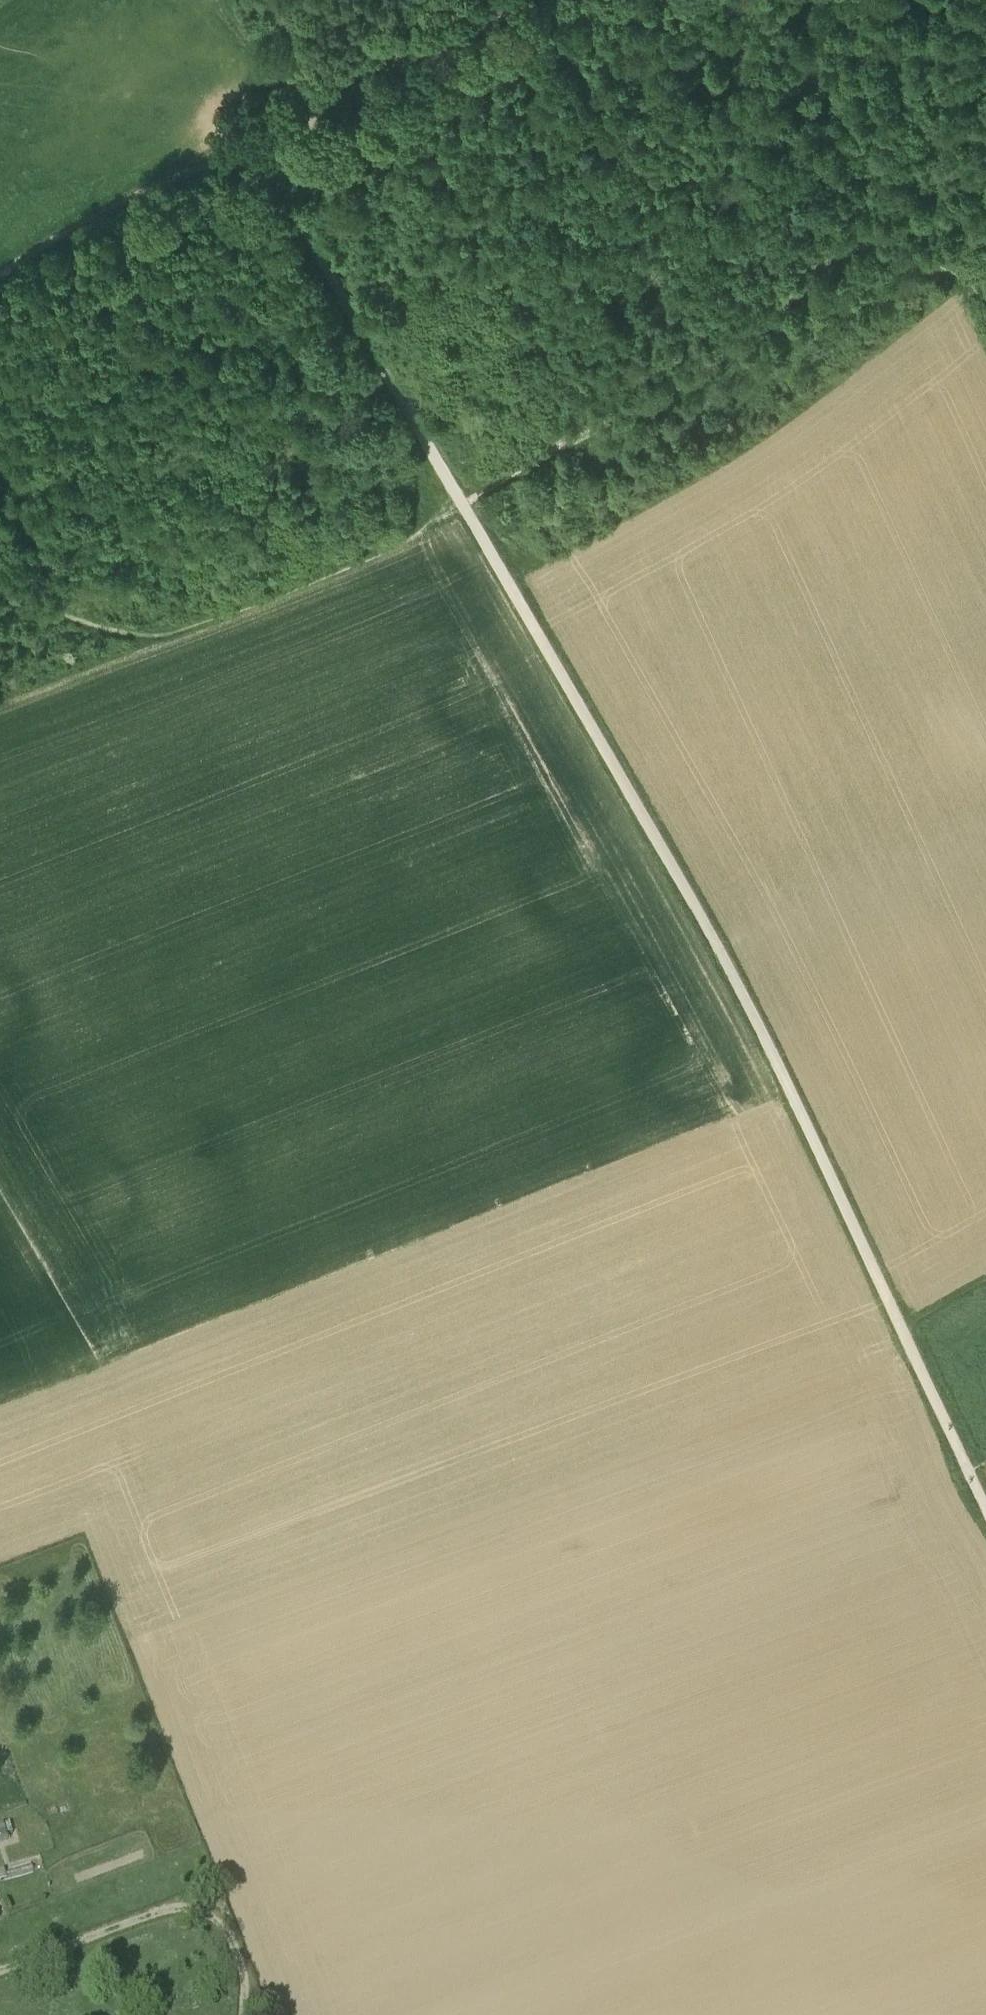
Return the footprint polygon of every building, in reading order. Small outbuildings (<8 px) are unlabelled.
[(9,1821),(3,1823),(0,1824),(0,1842),(8,1840),(6,1834),(12,1832),(9,1821)]
